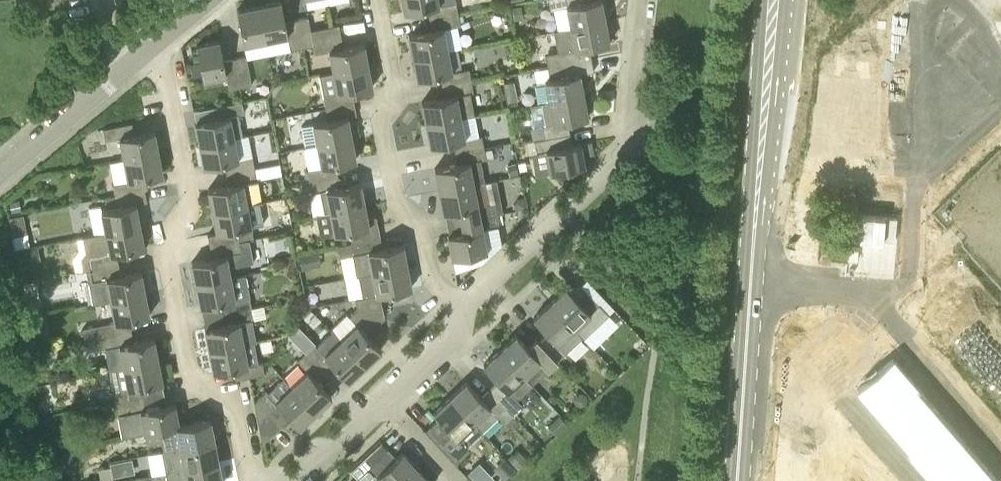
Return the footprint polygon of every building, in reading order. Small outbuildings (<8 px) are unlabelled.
[(404,12),(427,7),(429,19),(458,13),(456,1),(439,5),(438,0),(402,0),(404,12)] [(605,21),(601,0),(592,0),(549,0),(550,8),(566,5),(570,27),(605,21)] [(259,5),(265,40),(287,35),(290,50),(302,48),(296,19),(285,21),(281,1),(259,5)] [(523,18),(520,4),(511,6),(514,20),(523,18)] [(265,40),(259,5),(237,9),(243,44),(265,40)] [(458,13),(429,19),(431,30),(409,34),(413,56),(448,50),(443,28),(460,25),(458,13)] [(296,19),(302,48),(313,45),(312,40),(310,29),(308,16),(296,19)] [(548,65),(591,57),(589,46),(609,43),(605,21),(570,27),(554,30),(558,51),(546,54),(548,65)] [(310,29),(312,40),(341,35),(339,24),(310,29)] [(312,40),(313,45),(315,53),(329,50),(333,72),(368,65),(363,43),(343,47),(341,35),(312,40)] [(228,89),(240,87),(235,58),(223,60),(219,40),(196,45),(203,79),(225,74),(228,89)] [(448,50),(413,56),(417,78),(440,74),(442,85),(471,80),(469,68),(452,72),(448,50)] [(235,58),(240,87),(243,101),(254,98),(246,56),(235,58)] [(549,102),(583,95),(579,74),(594,71),(591,57),(548,65),(548,67),(534,69),(537,83),(545,81),(545,83),(534,85),(538,104),(542,103),(549,102)] [(368,65),(333,72),(319,75),(323,97),(325,108),(354,103),(352,92),(372,87),(368,65)] [(471,80),(442,85),(444,97),(422,101),(426,123),(461,117),(473,114),(470,92),(473,92),(471,80)] [(504,83),(505,90),(515,88),(514,81),(504,83)] [(546,124),(542,125),(544,138),(570,133),(568,121),(588,117),(583,95),(549,102),(542,103),(546,124)] [(195,122),(199,144),(234,138),(242,135),(238,114),(244,113),(242,101),(213,107),(215,118),(195,122)] [(354,103),(325,108),(328,119),(312,122),(313,124),(301,126),(305,147),(317,144),(351,138),(347,116),(356,115),(354,103)] [(461,117),(426,123),(430,145),(453,141),(455,152),(484,147),(482,135),(465,138),(461,117)] [(119,137),(124,159),(158,152),(154,130),(134,134),(131,123),(103,129),(105,140),(119,137)] [(544,138),(535,139),(537,150),(546,148),(546,149),(550,172),(584,166),(582,155),(593,153),(590,141),(572,144),(570,133),(544,138)] [(234,138),(199,144),(204,166),(224,162),(226,174),(255,168),(252,156),(238,159),(234,138)] [(351,138),(317,144),(321,166),(307,169),(309,181),(338,175),(336,164),(356,160),(351,138)] [(484,147),(455,152),(457,164),(435,168),(439,189),(485,180),(480,158),(486,157),(484,147)] [(158,152),(124,159),(124,160),(109,162),(113,184),(116,196),(144,189),(142,178),(163,175),(158,152)] [(519,172),(515,162),(506,165),(510,175),(519,172)] [(261,166),(262,175),(285,172),(284,164),(261,166)] [(255,168),(226,174),(228,185),(208,189),(212,211),(247,204),(261,202),(257,180),(255,168)] [(338,175),(309,181),(299,183),(301,191),(311,190),(311,193),(326,190),(330,211),(364,205),(360,183),(340,187),(338,175)] [(486,180),(485,180),(439,189),(443,212),(466,208),(468,219),(497,214),(495,201),(490,202),(486,180)] [(144,189),(116,196),(118,207),(101,210),(100,206),(88,208),(93,234),(105,232),(140,225),(135,203),(147,201),(144,189)] [(526,206),(524,196),(517,197),(514,202),(515,209),(526,206)] [(18,199),(9,201),(11,211),(20,209),(18,199)] [(210,245),(248,238),(253,237),(251,227),(247,204),(212,211),(217,233),(208,234),(210,245)] [(364,205),(330,211),(334,233),(334,234),(349,231),(352,242),(380,236),(378,225),(369,227),(364,205)] [(9,216),(13,235),(28,232),(24,213),(9,216)] [(497,214),(468,219),(470,230),(448,235),(452,258),(487,251),(482,229),(499,225),(497,214)] [(140,225),(105,232),(93,234),(77,237),(79,247),(73,256),(76,271),(86,269),(87,271),(118,264),(116,253),(144,247),(140,225)] [(31,246),(28,232),(13,235),(15,249),(31,246)] [(380,236),(352,242),(338,245),(340,255),(354,253),(358,274),(359,274),(407,265),(403,244),(382,248),(380,236)] [(196,284),(230,277),(228,265),(252,260),(248,238),(210,245),(212,257),(192,261),(196,284)] [(19,267),(41,263),(37,246),(15,250),(19,267)] [(302,269),(321,265),(318,251),(299,254),(302,269)] [(118,264),(87,271),(93,303),(110,299),(110,301),(145,294),(140,272),(120,276),(118,264)] [(407,265),(359,274),(363,297),(355,298),(357,309),(385,318),(380,294),(411,288),(407,265)] [(223,313),(251,308),(245,274),(230,277),(196,284),(200,306),(220,302),(223,313)] [(566,287),(550,302),(582,336),(583,337),(608,314),(599,305),(581,285),(572,293),(566,287)] [(145,294),(110,301),(115,322),(83,329),(85,340),(131,331),(129,320),(149,316),(145,294)] [(39,295),(27,298),(29,310),(42,307),(39,295)] [(315,304),(314,296),(306,297),(308,306),(315,304)] [(582,336),(550,302),(534,318),(548,333),(539,341),(556,359),(565,351),(582,336)] [(209,351),(257,341),(252,319),(254,319),(251,308),(223,313),(225,325),(205,328),(209,351)] [(349,316),(347,313),(331,329),(332,330),(341,339),(365,365),(381,349),(367,334),(385,318),(357,309),(349,316)] [(365,365),(341,339),(332,330),(316,346),(314,344),(306,352),(326,373),(334,365),(348,380),(365,365)] [(131,331),(85,340),(87,350),(119,344),(123,367),(158,361),(154,338),(133,342),(131,331)] [(516,334),(500,350),(523,375),(540,359),(548,367),(556,359),(539,341),(531,349),(516,334)] [(257,341),(209,351),(213,373),(233,369),(236,380),(264,374),(262,363),(261,363),(257,341)] [(532,384),(523,375),(500,350),(483,365),(498,381),(489,389),(513,413),(522,405),(516,399),(532,384)] [(326,373),(306,352),(297,360),(307,371),(291,386),(315,412),(331,396),(317,381),(326,373)] [(158,361),(123,367),(128,389),(113,392),(115,404),(144,398),(142,387),(162,383),(158,361)] [(513,413),(489,389),(481,397),(466,382),(450,397),(474,423),(482,431),(499,415),(504,421),(513,413)] [(315,412),(291,386),(275,401),(265,391),(254,401),(262,443),(281,425),(276,420),(284,412),(299,427),(315,412)] [(588,397),(585,393),(581,391),(576,394),(575,398),(577,403),(582,404),(586,402),(588,397)] [(474,423),(450,397),(433,412),(439,419),(430,427),(448,446),(457,455),(482,432),(482,431),(474,423)] [(144,398),(115,404),(122,436),(144,432),(144,434),(145,433),(179,427),(179,426),(174,404),(146,409),(144,398)] [(568,423),(559,414),(548,424),(556,433),(568,423)] [(179,426),(179,427),(145,433),(147,442),(163,439),(165,451),(214,441),(210,419),(179,426)] [(214,441),(165,451),(169,473),(218,463),(214,441)] [(358,477),(382,454),(375,447),(351,470),(358,477)] [(418,468),(402,451),(396,457),(388,448),(382,454),(358,477),(353,480),(404,480),(418,468)] [(527,458),(517,448),(507,457),(517,468),(527,458)] [(59,469),(69,468),(66,451),(56,453),(59,469)] [(516,469),(507,459),(496,470),(505,479),(516,469)] [(118,462),(119,472),(136,470),(135,460),(118,462)] [(169,473),(171,480),(222,480),(218,463),(169,473)] [(109,466),(98,468),(100,479),(101,480),(112,480),(109,466)] [(404,480),(430,480),(418,468),(404,480)]
